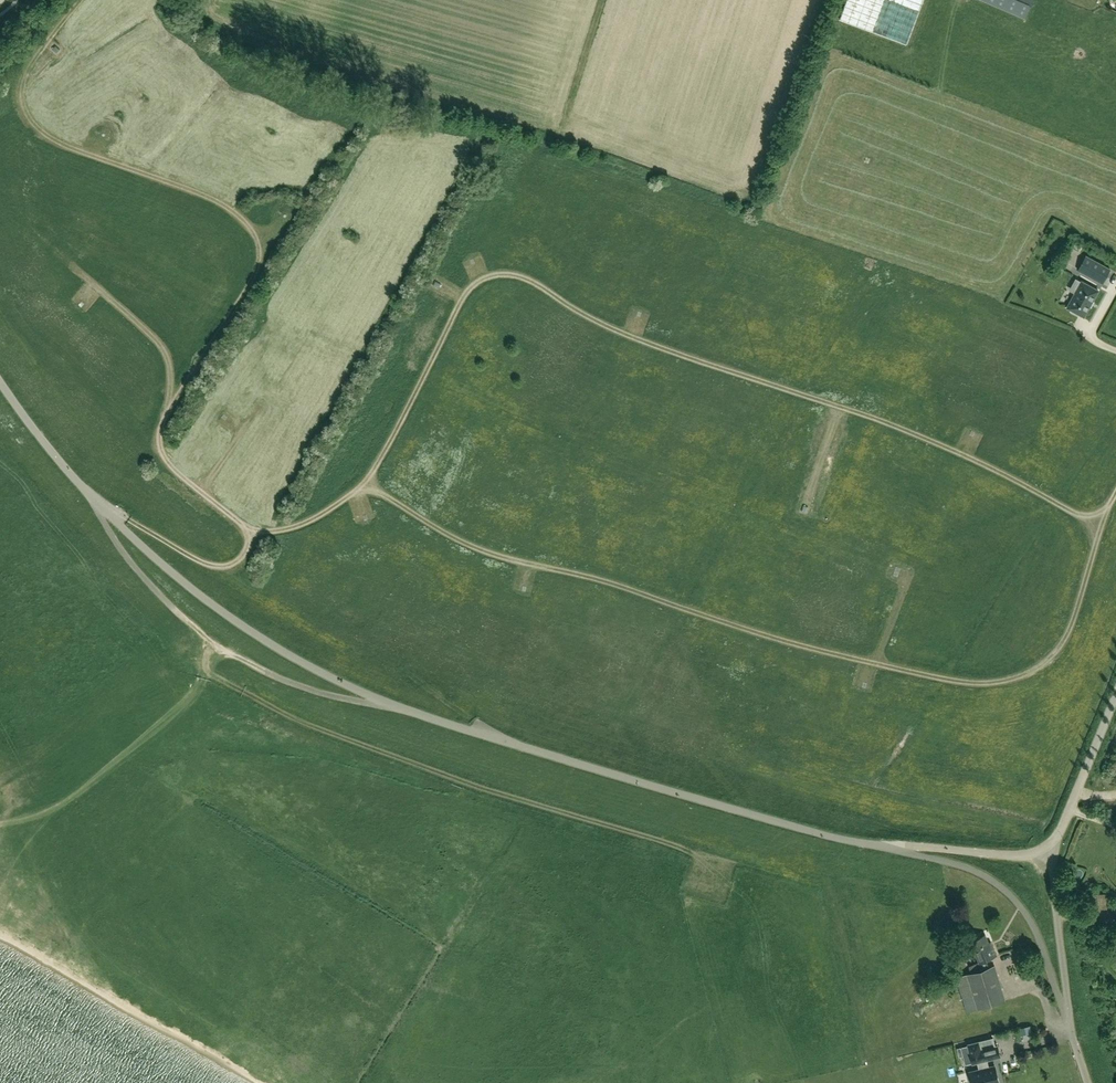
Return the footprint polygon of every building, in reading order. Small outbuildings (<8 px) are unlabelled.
[(838,19),(867,30),(876,33),(905,44),(918,12),(922,0),(845,0),(838,19)] [(1033,0),(985,0),(1026,17),(1033,0)] [(1102,284),(1110,269),(1086,256),(1078,270),(1102,284)] [(1071,312),(1077,316),(1078,314),(1084,317),(1098,290),(1081,281),(1067,307),(1072,310),(1071,312)] [(1106,908),(1106,893),(1088,894),(1088,909),(1106,908)] [(1005,1000),(995,966),(989,967),(985,960),(996,955),(992,946),(990,947),(985,935),(970,941),(979,962),(969,966),(971,973),(957,977),(967,1011),(1005,1000)] [(918,974),(896,979),(897,986),(919,980),(918,974)] [(995,1065),(989,1067),(987,1059),(1000,1056),(997,1045),(995,1046),(993,1038),(968,1044),(972,1063),(977,1062),(979,1069),(969,1071),(972,1082),(999,1082),(995,1065)]
